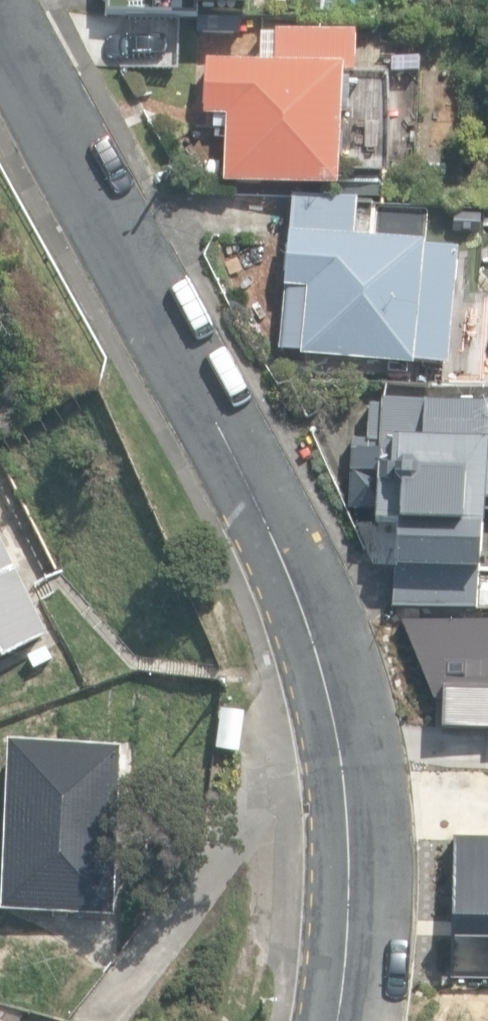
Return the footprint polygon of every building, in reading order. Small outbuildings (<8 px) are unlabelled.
[(215,17),(214,9),(269,10),(269,9),(269,0),(107,0),(107,13),(154,14),(215,17)] [(225,185),(338,191),(344,114),(349,114),(350,78),(355,78),(357,37),(277,34),(277,36),(262,35),(260,65),(208,64),(206,118),(218,119),(218,130),(227,131),(225,185)] [(450,361),(457,246),(422,244),(422,240),(356,236),(359,195),(291,191),(281,351),(301,352),(300,363),(417,370),(417,359),(450,361)] [(477,613),(479,575),(480,575),(483,532),(485,532),(487,500),(487,406),(487,404),(383,398),(382,407),(372,407),(369,441),(354,441),(350,510),(377,512),(376,525),(399,528),(394,608),(477,613)] [(50,637),(0,536),(0,661),(50,637)] [(400,617),(429,683),(439,683),(438,718),(487,719),(487,619),(400,617)] [(2,910),(112,915),(120,747),(10,742),(2,910)] [(450,828),(445,968),(487,970),(487,829),(450,828)]
